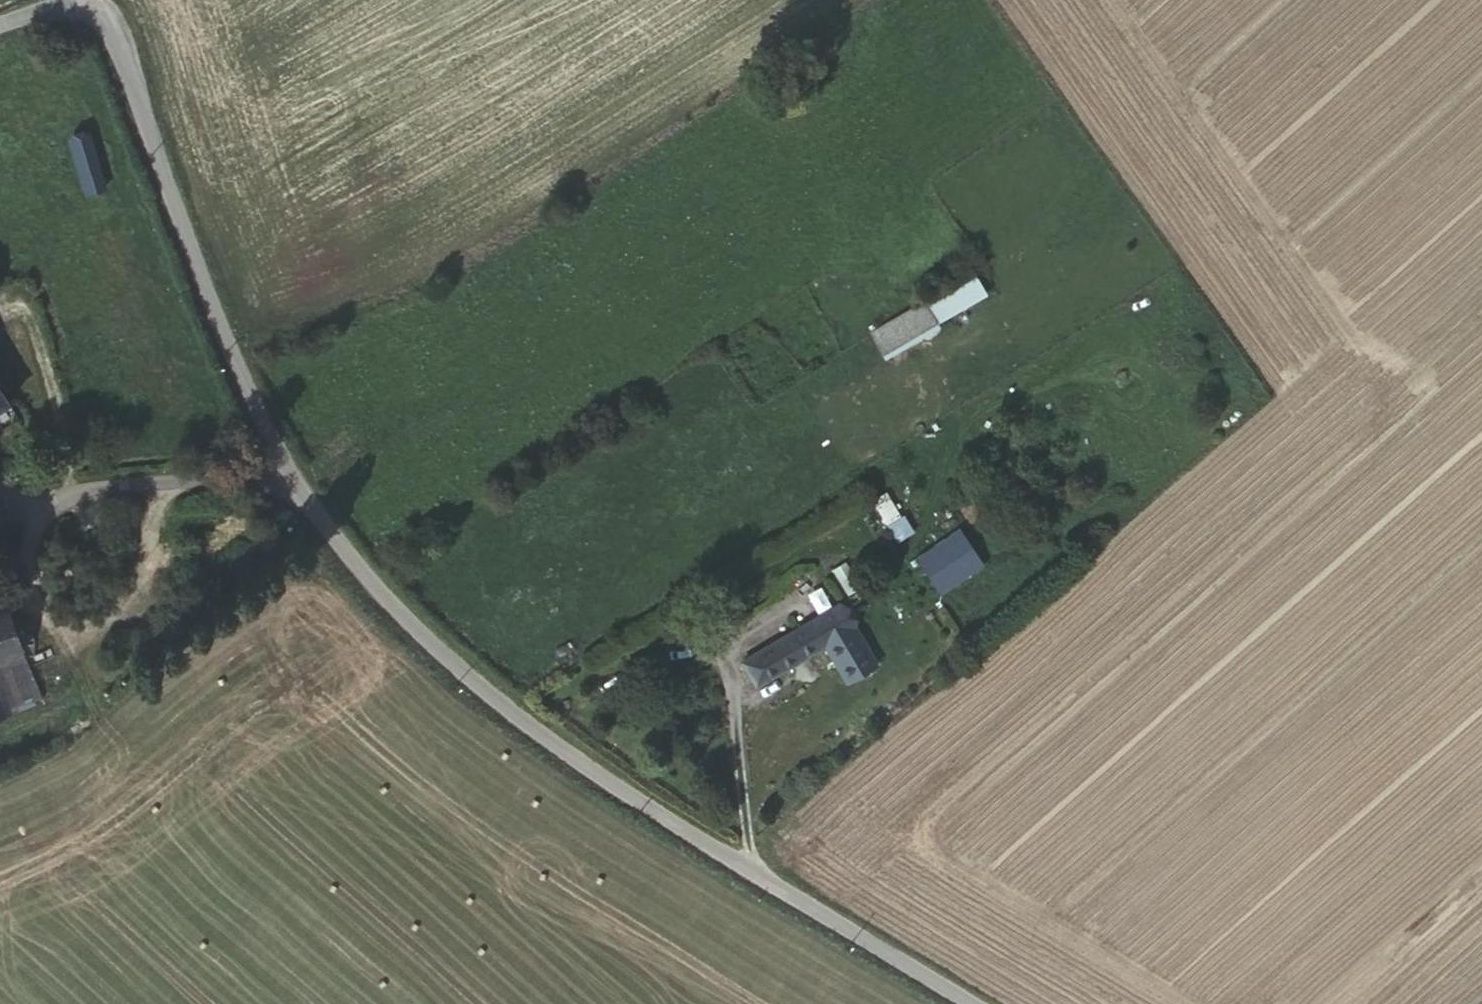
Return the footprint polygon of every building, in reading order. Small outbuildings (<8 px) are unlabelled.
[(101,176),(91,135),(72,140),(83,181),(101,176)] [(977,270),(925,294),(937,318),(988,294),(977,270)] [(926,299),(869,326),(884,358),(941,331),(926,299)] [(0,385),(0,427),(18,417),(0,385)] [(900,536),(911,527),(900,512),(889,521),(900,536)] [(940,593),(985,562),(959,525),(914,555),(940,593)] [(847,596),(752,654),(766,677),(862,621),(847,596)] [(25,655),(5,605),(0,607),(0,665),(25,655)] [(44,703),(25,655),(0,665),(0,691),(11,717),(44,703)] [(11,717),(0,691),(0,722),(11,717)]
